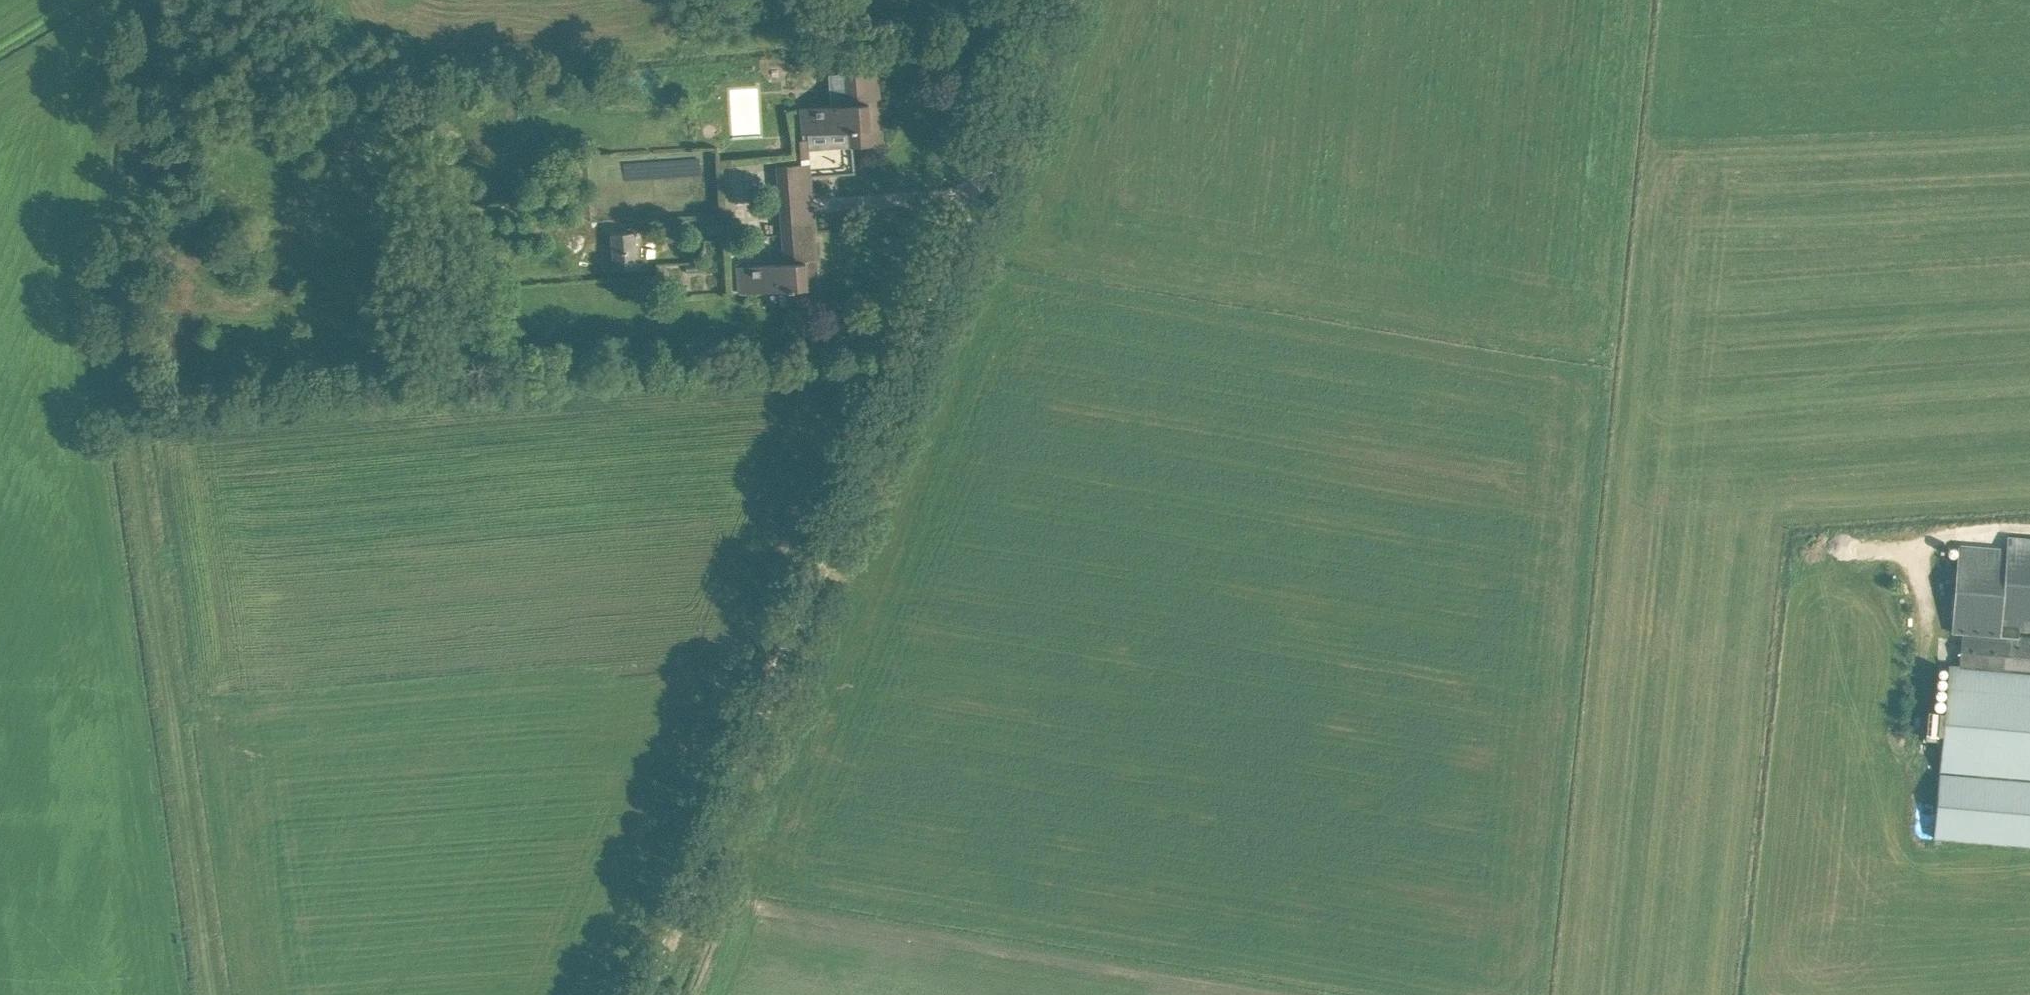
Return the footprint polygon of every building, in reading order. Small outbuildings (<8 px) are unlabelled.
[(832,105),(801,108),(803,134),(850,129),(851,145),(851,146),(853,146),(864,146),(883,144),(878,70),(846,73),(848,104),(832,105)] [(612,236),(615,268),(638,267),(635,232),(627,232),(626,220),(604,222),(605,236),(612,236)] [(816,248),(784,250),(785,263),(738,266),(740,292),(787,289),(788,305),(820,303),(816,248)] [(706,262),(707,273),(718,271),(716,260),(706,262)] [(816,327),(796,328),(797,350),(817,348),(816,327)] [(2018,637),(2019,626),(2029,627),(2029,537),(2008,536),(2007,547),(1959,543),(1952,632),(1962,633),(1959,668),(1959,669),(2029,675),(2029,638),(2018,637)] [(1959,668),(1948,667),(1944,709),(1927,708),(1925,741),(1941,742),(1933,836),(2029,845),(2029,675),(1959,669),(1959,668)]
